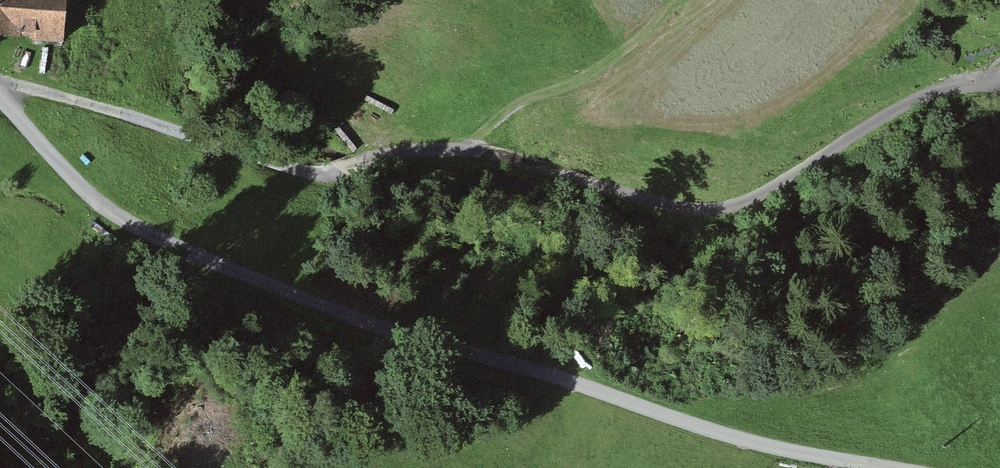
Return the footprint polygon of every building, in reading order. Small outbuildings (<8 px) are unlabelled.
[(79,41),(84,0),(0,0),(0,32),(79,41)]
